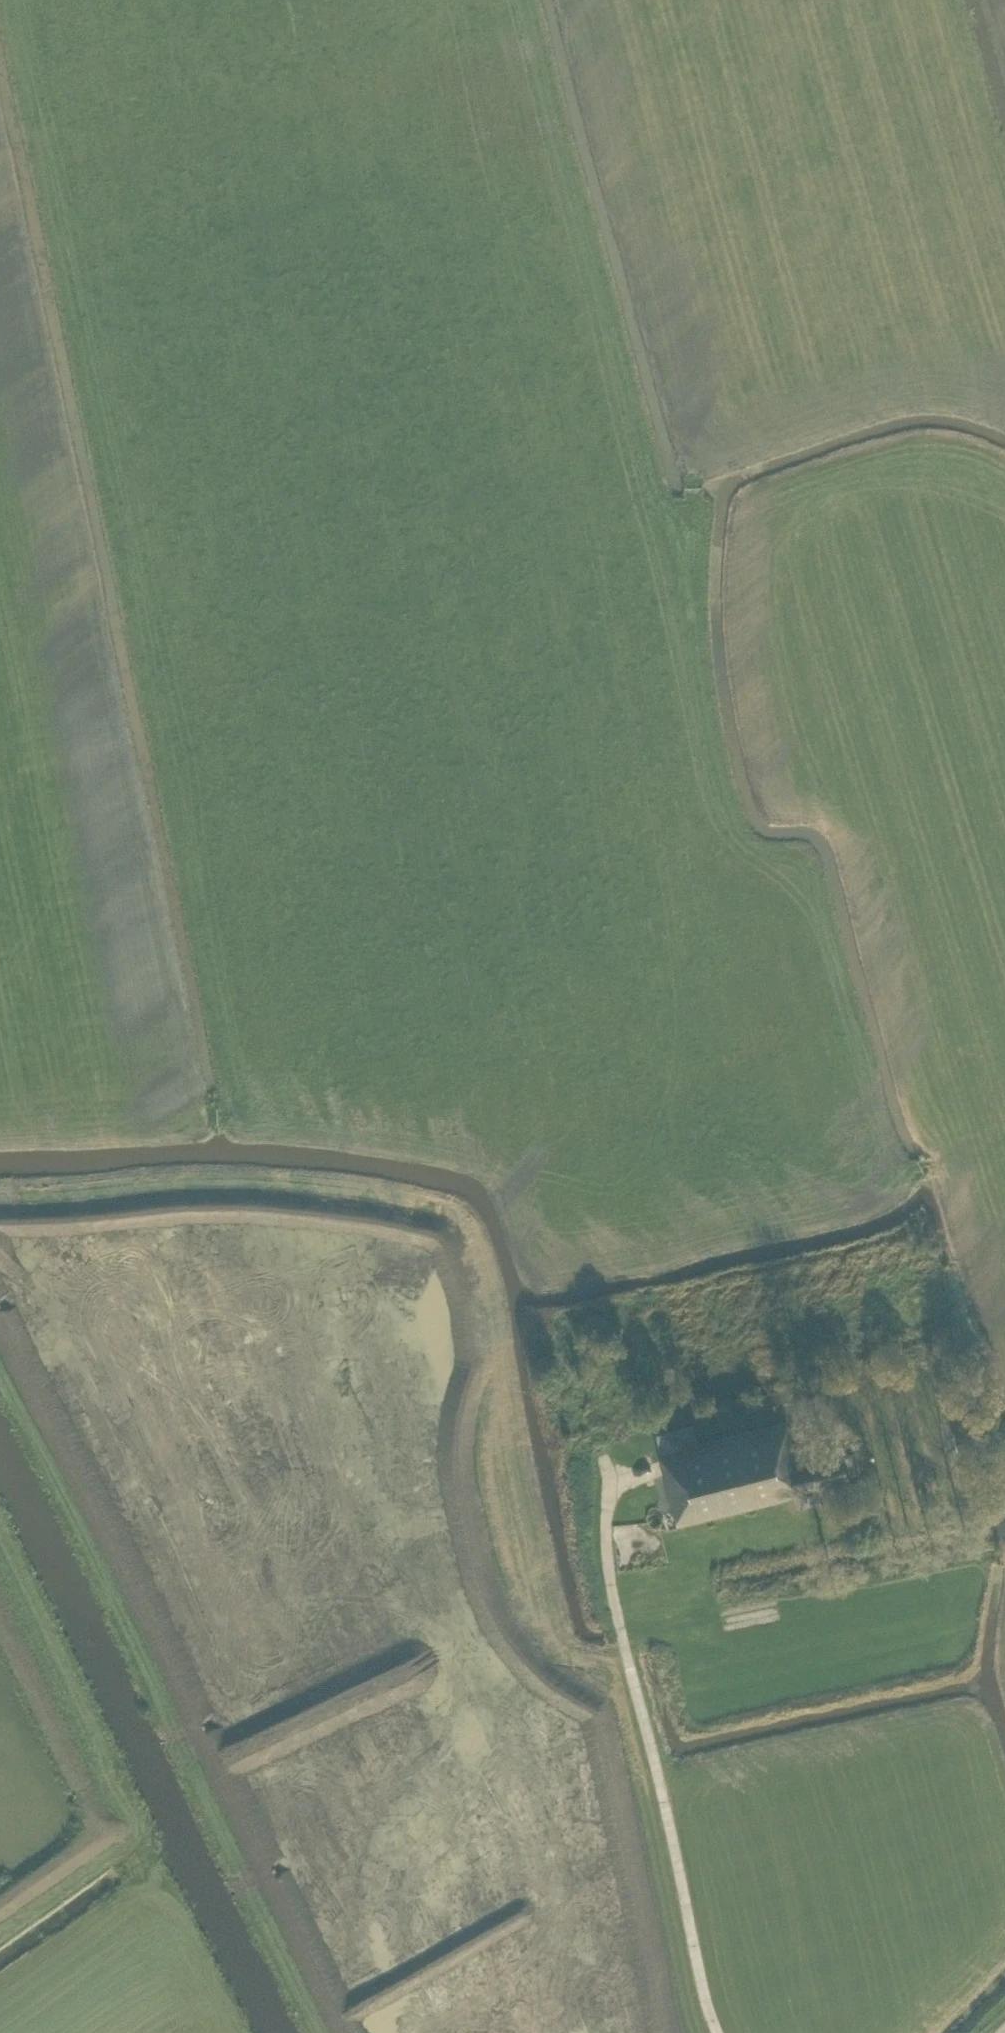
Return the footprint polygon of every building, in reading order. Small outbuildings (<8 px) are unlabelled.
[(797,1466),(786,1423),(697,1445),(693,1427),(656,1436),(678,1525),(794,1497),(793,1492),(818,1486),(850,1477),(844,1454),(797,1466)]
